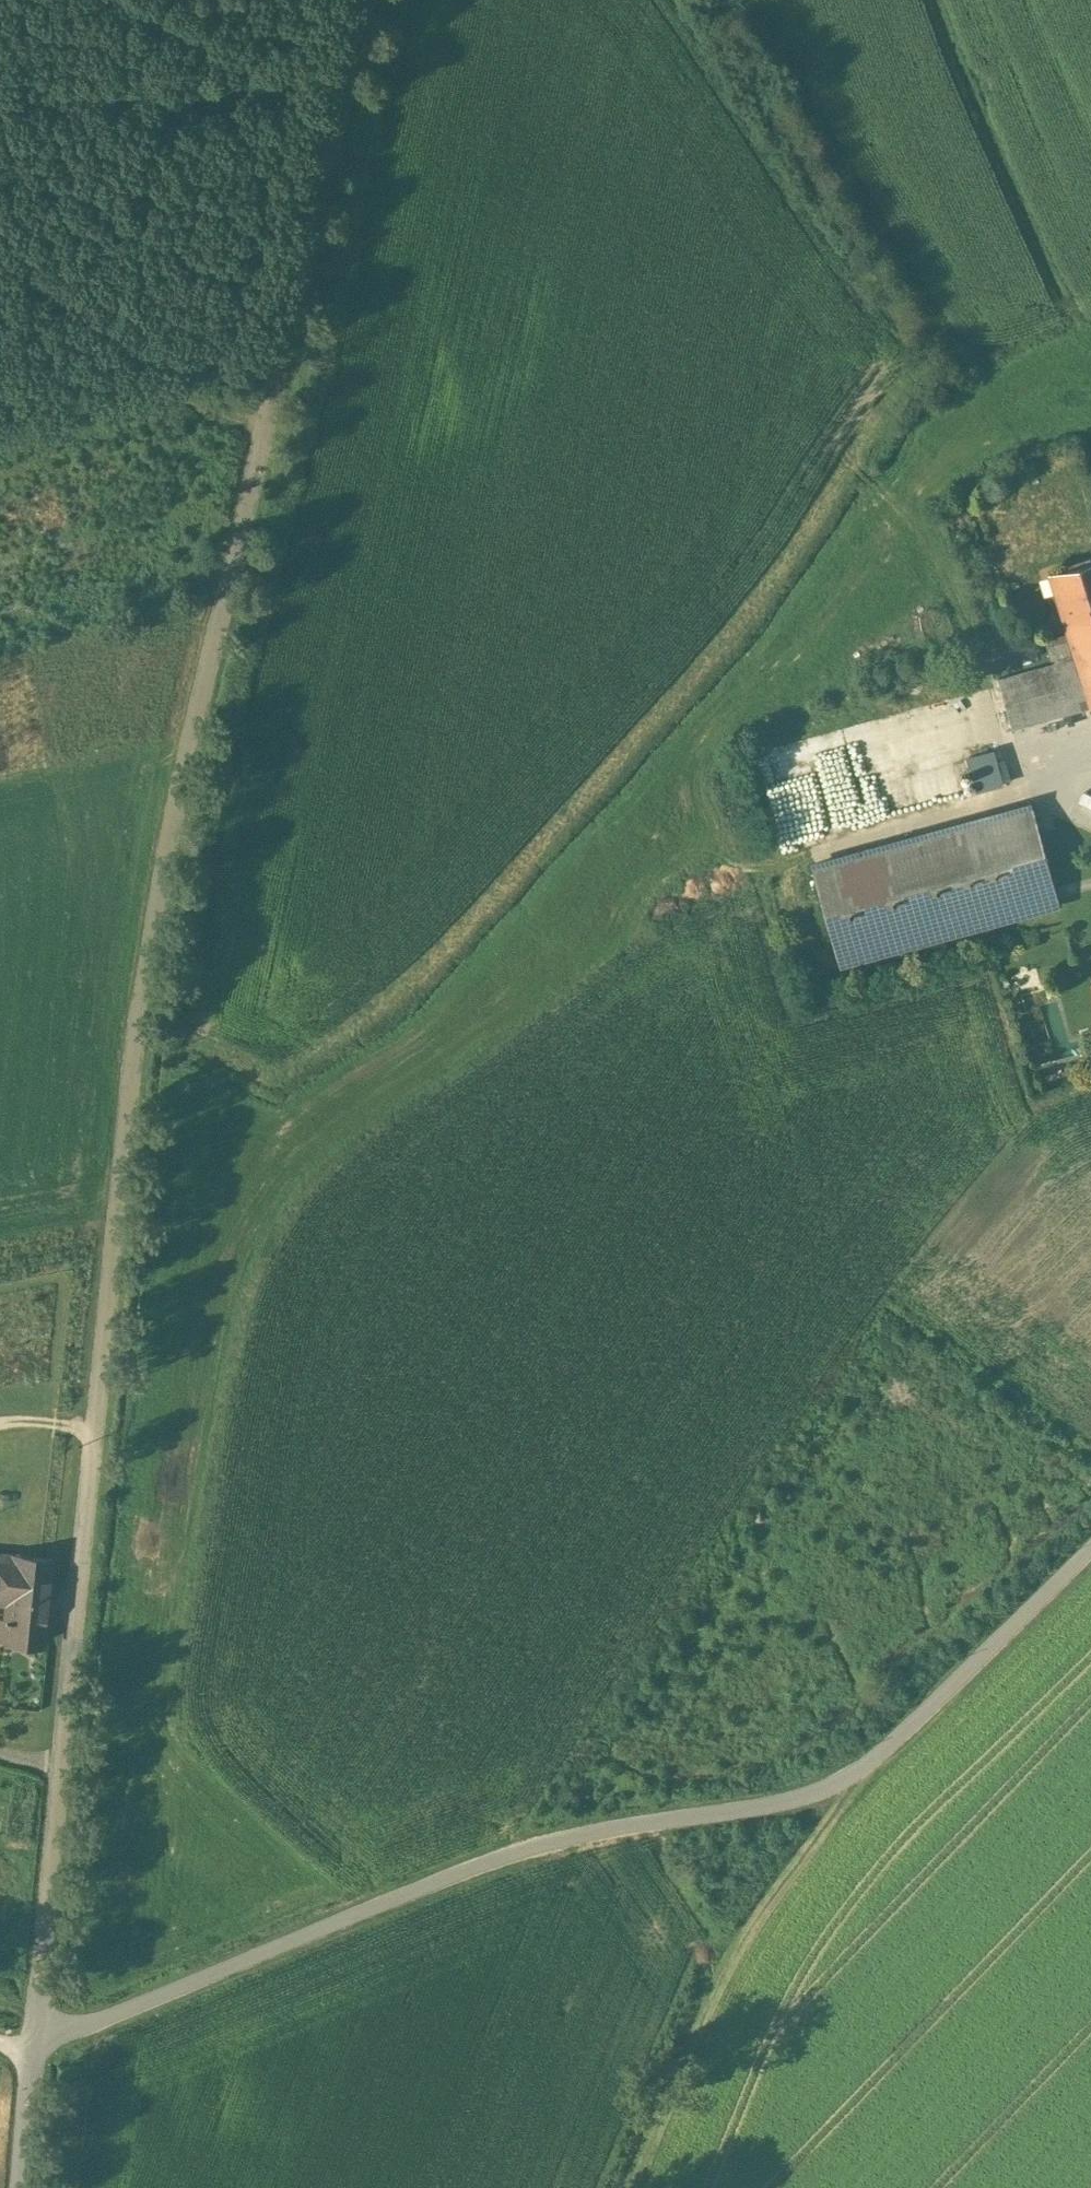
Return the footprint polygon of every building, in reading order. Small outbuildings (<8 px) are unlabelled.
[(1050,572),(1076,654),(1090,700),(1090,560),(1050,572)] [(1076,654),(997,676),(1013,728),(1090,708),(1090,700),(1076,654)] [(1031,803),(813,863),(840,962),(1057,903),(1031,803)] [(0,1552),(0,1600),(8,1601),(8,1619),(0,1617),(0,1636),(44,1639),(52,1557),(0,1552)]
